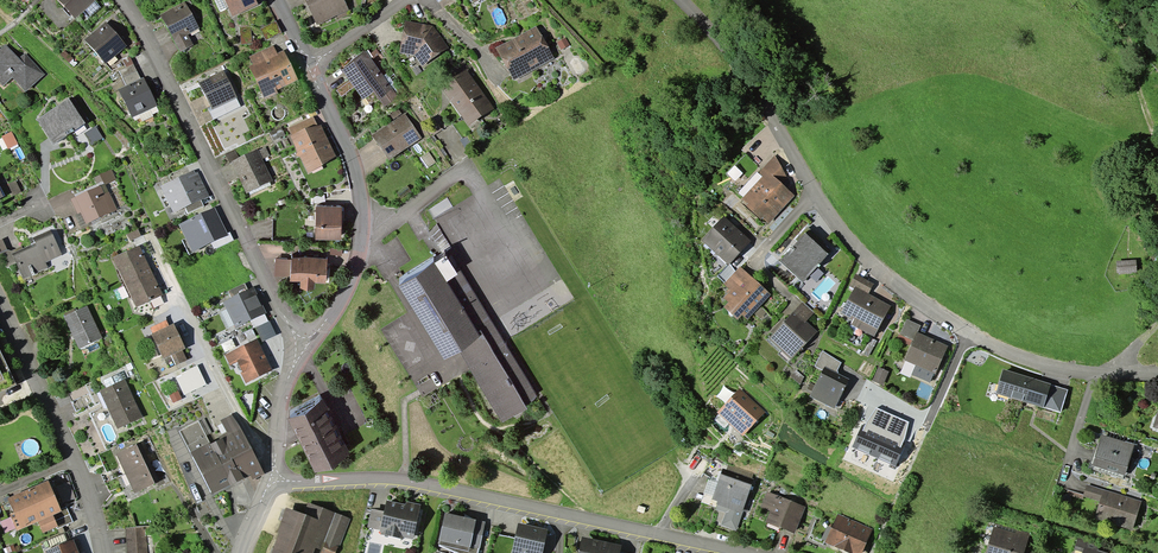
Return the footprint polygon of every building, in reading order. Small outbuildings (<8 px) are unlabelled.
[(64,7),(71,15),(75,19),(83,11),(95,1),(95,0),(58,0),(64,7)] [(256,0),(225,0),(233,17),(258,4),(256,0)] [(344,0),(305,0),(317,25),(349,10),(344,0)] [(100,7),(95,1),(83,11),(89,18),(100,7)] [(200,29),(185,2),(160,15),(181,52),(194,45),(188,35),(200,29)] [(70,16),(71,15),(64,7),(63,8),(70,16)] [(400,53),(414,56),(423,66),(448,48),(434,26),(405,21),(400,53)] [(106,22),(85,40),(105,64),(127,46),(106,22)] [(554,58),(536,26),(496,48),(514,81),(554,58)] [(570,45),(566,38),(557,42),(561,50),(570,45)] [(0,49),(0,82),(3,85),(12,77),(25,92),(45,74),(25,53),(19,58),(5,44),(0,49)] [(277,53),(273,45),(249,56),(253,64),(249,66),(265,100),(278,93),(277,90),(298,80),(284,50),(277,53)] [(399,97),(365,50),(342,69),(349,80),(355,87),(363,99),(374,92),(385,106),(399,97)] [(119,70),(123,79),(138,71),(131,56),(122,60),(125,67),(119,70)] [(494,108),(466,69),(440,86),(468,126),(494,108)] [(237,97),(223,70),(199,82),(211,106),(212,110),(236,98),(237,97)] [(141,79),(138,71),(123,79),(126,86),(141,79)] [(126,86),(118,90),(132,117),(157,105),(143,77),(141,79),(126,86)] [(341,97),(355,87),(349,80),(336,90),(341,97)] [(69,98),(37,120),(53,145),(73,131),(83,124),(85,123),(69,98)] [(240,106),(236,98),(212,110),(211,106),(208,108),(213,120),(240,106)] [(394,120),(402,115),(398,109),(390,115),(394,120)] [(422,137),(405,113),(402,115),(394,120),(372,136),(389,160),(422,137)] [(318,126),(313,116),(288,128),(292,136),(290,136),(308,172),(337,158),(321,125),(318,126)] [(87,130),(83,124),(73,131),(77,136),(87,130)] [(103,138),(96,126),(84,133),(92,145),(103,138)] [(285,135),(281,126),(269,132),(273,141),(285,135)] [(11,131),(2,136),(8,149),(18,144),(11,131)] [(265,147),(258,150),(262,159),(270,156),(265,147)] [(258,150),(257,149),(239,158),(231,162),(231,163),(246,194),(273,181),(262,159),(258,150)] [(231,162),(239,158),(235,150),(225,154),(230,163),(231,163),(231,162)] [(436,162),(428,152),(421,157),(428,167),(436,162)] [(743,198),(742,199),(748,203),(746,205),(761,220),(762,218),(769,223),(795,195),(783,184),(788,179),(775,155),(759,173),(762,177),(743,198)] [(105,184),(105,185),(117,180),(112,169),(100,174),(100,175),(94,177),(96,183),(103,181),(104,184),(105,184)] [(194,171),(161,186),(174,213),(186,208),(202,200),(210,196),(198,172),(195,173),(194,171)] [(738,193),(743,198),(762,177),(759,173),(757,172),(738,193)] [(104,184),(71,199),(78,214),(80,213),(86,225),(88,224),(118,210),(110,191),(109,192),(105,185),(105,184),(104,184)] [(204,206),(202,200),(186,208),(188,213),(204,206)] [(342,207),(316,206),(315,240),(341,241),(342,207)] [(227,233),(215,207),(179,224),(186,238),(193,253),(211,243),(228,235),(227,233)] [(78,214),(72,217),(79,231),(88,226),(88,224),(86,225),(80,213),(78,214)] [(724,216),(702,240),(729,265),(730,264),(751,241),(724,216)] [(141,236),(138,229),(127,234),(130,241),(141,236)] [(230,232),(227,233),(228,235),(211,243),(214,249),(233,240),(230,232)] [(805,233),(780,261),(803,283),(809,276),(817,267),(828,254),(805,233)] [(23,249),(12,253),(16,262),(24,279),(49,268),(46,263),(62,255),(53,234),(35,242),(36,243),(23,249)] [(182,240),(189,255),(193,253),(186,238),(182,240)] [(114,257),(125,282),(152,271),(140,245),(114,257)] [(21,246),(11,251),(8,250),(0,253),(6,267),(16,262),(12,253),(23,249),(21,246)] [(457,273),(446,255),(434,263),(434,262),(399,286),(445,358),(459,349),(503,422),(528,409),(526,407),(539,399),(461,271),(457,273)] [(326,284),(327,259),(292,257),(291,259),(290,277),(290,281),(300,282),(300,289),(315,290),(315,283),(326,284)] [(290,277),(291,259),(276,259),(275,276),(290,277)] [(736,271),(730,264),(729,265),(718,276),(725,283),(736,271)] [(731,290),(724,298),(729,302),(724,307),(737,320),(742,315),(748,320),(754,313),(760,307),(771,295),(740,267),(736,271),(725,283),(724,284),(731,290)] [(824,274),(817,267),(809,276),(816,282),(824,274)] [(163,294),(152,271),(125,282),(137,307),(150,300),(161,295),(163,294)] [(874,284),(856,274),(849,286),(854,289),(841,314),(853,320),(851,324),(874,337),(891,306),(869,294),(874,284)] [(231,298),(248,290),(245,283),(228,291),(231,298)] [(267,313),(254,287),(248,290),(231,298),(223,302),(226,308),(234,325),(236,328),(250,321),(265,314),(267,313)] [(165,303),(161,295),(150,300),(154,308),(165,303)] [(773,334),(769,338),(791,359),(817,332),(806,321),(814,313),(802,302),(786,320),(773,334)] [(65,316),(64,317),(79,349),(103,338),(87,306),(75,311),(65,316)] [(766,312),(760,307),(754,313),(761,318),(766,312)] [(227,329),(234,325),(226,308),(218,312),(227,329)] [(268,321),(265,314),(250,321),(254,328),(256,327),(268,321)] [(773,334),(786,320),(784,318),(771,332),(773,334)] [(900,334),(913,340),(917,332),(918,332),(921,326),(907,319),(900,334)] [(153,333),(169,325),(166,320),(151,327),(153,333)] [(268,321),(256,327),(263,342),(276,335),(269,321),(268,321)] [(185,348),(174,323),(169,325),(153,333),(152,334),(158,347),(161,354),(164,359),(171,355),(176,366),(187,361),(182,350),(185,348)] [(256,336),(252,328),(244,333),(248,340),(256,336)] [(913,340),(904,360),(916,365),(934,374),(935,374),(948,346),(918,332),(917,332),(913,340)] [(272,370),(258,339),(225,355),(230,366),(237,362),(242,372),(240,373),(246,384),(272,370)] [(0,350),(0,393),(17,385),(0,350)] [(824,367),(839,374),(837,370),(841,363),(823,351),(815,366),(823,370),(824,367)] [(934,374),(916,365),(912,374),(930,383),(934,374)] [(206,384),(198,366),(180,374),(181,375),(176,377),(184,395),(206,384)] [(823,370),(809,396),(834,409),(849,379),(839,374),(824,367),(823,370)] [(878,367),(873,381),(883,385),(889,372),(878,367)] [(1050,384),(1003,369),(996,393),(1043,408),(1050,385),(1050,384)] [(804,377),(796,370),(791,376),(800,385),(804,377)] [(103,381),(106,388),(115,384),(111,377),(103,381)] [(106,388),(100,391),(100,392),(107,407),(118,429),(143,417),(125,379),(115,384),(106,388)] [(1068,390),(1050,385),(1043,408),(1060,413),(1068,390)] [(176,387),(168,391),(173,403),(182,399),(176,387)] [(766,412),(740,388),(717,412),(743,436),(766,412)] [(104,409),(107,407),(100,392),(97,394),(104,409)] [(322,400),(288,419),(315,472),(351,454),(322,400)] [(874,457),(892,415),(877,408),(867,422),(865,426),(862,425),(852,447),(874,457)] [(198,421),(179,431),(212,494),(251,475),(253,479),(264,474),(232,415),(221,420),(227,433),(219,437),(220,440),(211,444),(206,436),(199,422),(198,421)] [(904,440),(909,422),(892,415),(874,457),(896,467),(906,445),(903,444),(904,440)] [(199,422),(206,436),(212,433),(205,419),(199,422)] [(1102,434),(1092,466),(1125,476),(1135,444),(1125,441),(1125,442),(1102,434)] [(116,454),(125,473),(151,462),(142,442),(116,454)] [(160,482),(151,462),(125,473),(134,493),(160,482)] [(713,496),(712,499),(717,501),(716,504),(718,504),(716,509),(726,513),(721,526),(736,531),(752,484),(721,474),(718,483),(713,496)] [(713,496),(718,483),(708,480),(704,493),(713,496)] [(48,481),(7,498),(14,513),(10,515),(11,517),(15,528),(17,531),(38,522),(53,515),(62,512),(61,511),(48,481)] [(69,482),(56,487),(62,503),(75,498),(69,482)] [(1142,502),(1087,484),(1083,497),(1099,502),(1094,519),(1132,531),(1142,502)] [(806,508),(767,491),(760,507),(770,511),(766,522),(795,534),(806,508)] [(405,505),(386,500),(384,511),(380,530),(380,533),(380,534),(402,539),(403,537),(413,539),(421,505),(406,502),(405,505)] [(271,552),(313,552),(315,548),(322,550),(321,552),(335,552),(338,549),(350,519),(308,503),(303,514),(286,508),(277,532),(279,533),(271,552)] [(68,508),(61,511),(62,512),(53,515),(58,527),(56,527),(57,529),(73,522),(68,508)] [(380,530),(384,511),(372,509),(368,527),(380,530)] [(445,513),(439,541),(440,540),(438,546),(455,552),(478,552),(479,549),(470,547),(476,520),(445,513)] [(825,543),(848,552),(862,552),(873,529),(838,514),(832,528),(826,540),(825,543)] [(53,515),(38,522),(43,533),(56,527),(58,527),(53,515)] [(15,528),(11,517),(1,521),(0,521),(0,522),(1,524),(5,533),(15,528)] [(479,549),(485,522),(476,520),(470,547),(479,549)] [(512,552),(543,552),(548,529),(518,523),(512,552)] [(994,523),(986,552),(1024,552),(1030,533),(994,523)] [(826,540),(832,528),(828,526),(822,539),(826,540)] [(127,552),(148,552),(147,537),(145,537),(144,527),(125,528),(127,552)] [(582,537),(579,552),(620,552),(622,545),(582,537)] [(1098,550),(1100,545),(1078,538),(1074,550),(1082,552),(1107,552),(1098,550)] [(74,540),(45,551),(45,552),(79,552),(74,540)]
